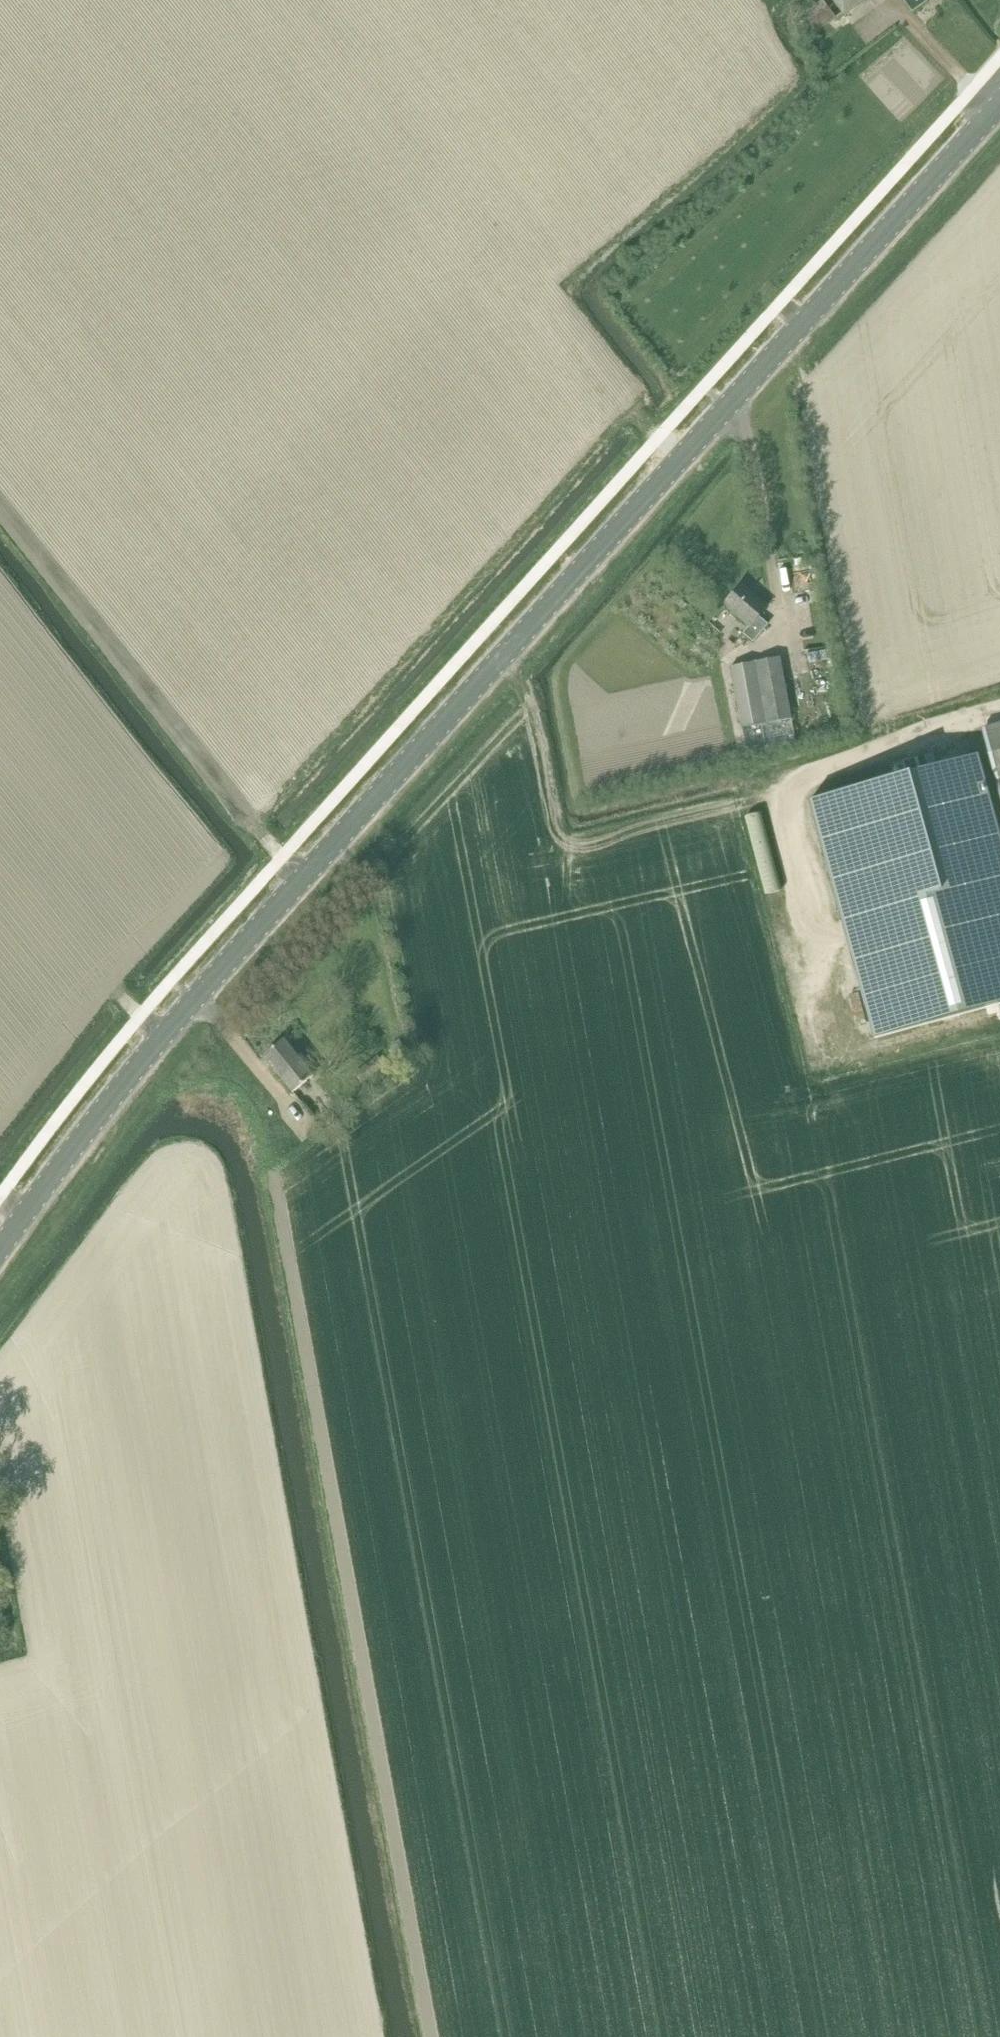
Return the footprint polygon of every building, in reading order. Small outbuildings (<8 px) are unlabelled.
[(848,13),(866,0),(832,0),(844,16),(848,13)] [(912,11),(928,0),(904,0),(912,11)] [(826,5),(823,1),(806,13),(808,16),(809,17),(806,19),(817,33),(836,18),(835,16),(826,5)] [(850,43),(844,48),(851,56),(860,48),(854,43),(850,43)] [(812,573),(792,576),(794,590),(815,586),(812,573)] [(742,584),(724,605),(748,627),(743,633),(752,642),(768,625),(759,617),(768,607),(742,584)] [(730,667),(742,728),(744,740),(746,747),(795,739),(791,718),(780,658),(730,667)] [(984,729),(999,789),(999,724),(984,729)] [(982,758),(816,803),(880,1040),(999,1008),(999,824),(982,758)] [(314,1076),(284,1039),(263,1057),(293,1093),(314,1076)] [(398,1039),(389,1047),(397,1057),(406,1049),(398,1039)]
